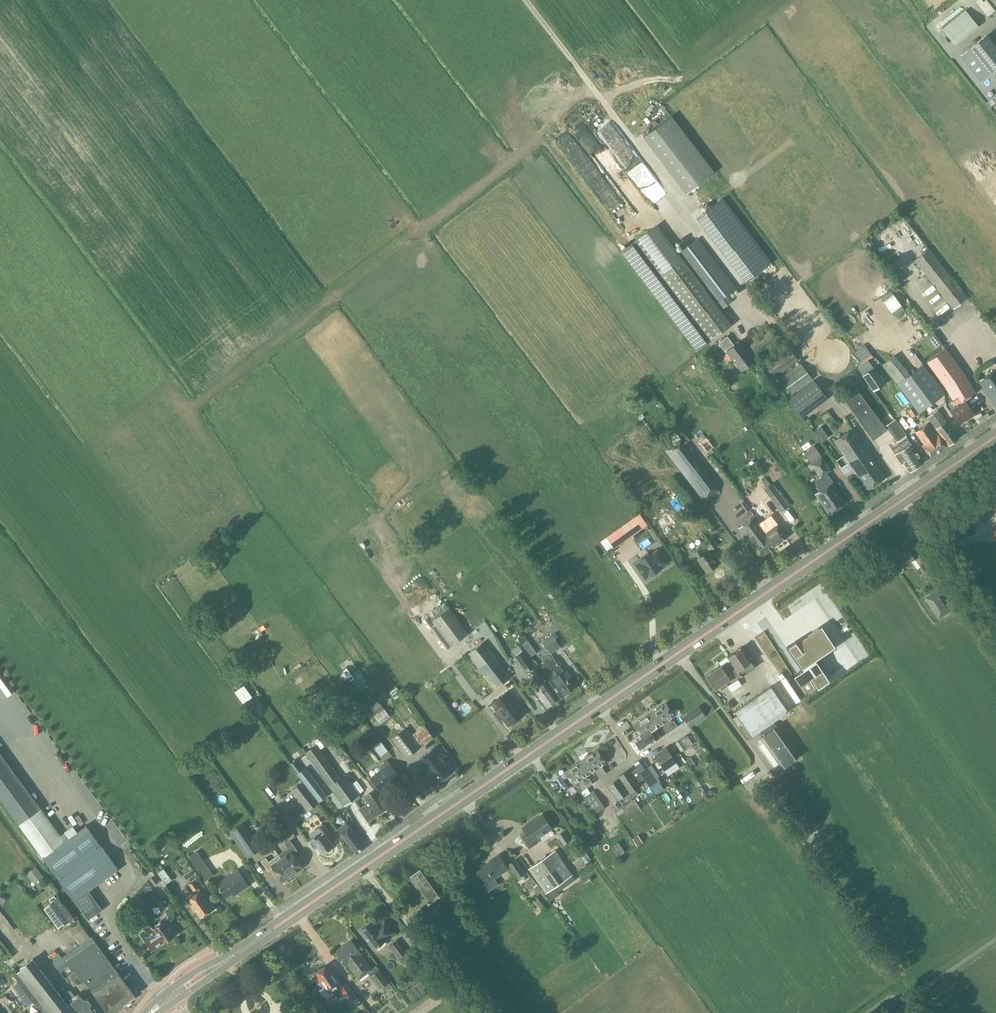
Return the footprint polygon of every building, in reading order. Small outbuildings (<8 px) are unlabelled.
[(966,10),(942,29),(955,45),(979,26),(966,10)] [(941,28),(933,33),(946,52),(954,46),(941,28)] [(960,56),(981,82),(995,70),(995,46),(987,35),(960,56)] [(652,88),(648,91),(656,101),(661,98),(652,88)] [(628,111),(633,119),(641,112),(636,105),(628,111)] [(672,119),(646,139),(688,196),(715,176),(672,119)] [(599,162),(604,159),(601,153),(595,156),(599,162)] [(772,263),(723,198),(697,219),(745,283),(772,263)] [(656,225),(622,251),(698,351),(732,325),(721,310),(728,305),(723,299),(736,288),(698,238),(678,254),(656,225)] [(953,309),(968,298),(929,249),(914,261),(953,309)] [(774,357),(777,354),(772,346),(780,340),(771,329),(751,345),(759,356),(768,349),(774,357)] [(726,353),(728,351),(742,370),(756,359),(750,351),(748,352),(740,341),(734,345),(728,336),(718,343),(726,353)] [(874,358),(865,345),(854,353),(861,363),(865,360),(867,363),(874,358)] [(777,354),(774,357),(775,358),(764,366),(774,379),(798,360),(788,346),(777,354)] [(945,349),(927,362),(946,390),(953,401),(948,404),(952,409),(950,411),(960,424),(963,423),(962,422),(965,419),(966,420),(975,414),(965,400),(976,393),(965,375),(945,349)] [(895,356),(883,365),(897,384),(910,374),(895,356)] [(787,398),(813,379),(801,362),(775,382),(787,398)] [(910,374),(897,384),(919,414),(945,395),(924,364),(910,374)] [(857,377),(861,375),(856,368),(850,373),(852,377),(857,377)] [(873,368),(863,375),(874,391),(885,384),(873,368)] [(995,405),(995,370),(979,382),(995,405)] [(802,419),(828,399),(815,380),(788,400),(802,419)] [(782,408),(789,403),(780,390),(773,394),(782,408)] [(858,420),(873,440),(887,430),(857,390),(844,400),(859,419),(858,420)] [(907,410),(913,418),(919,414),(913,406),(907,410)] [(928,417),(936,428),(948,446),(959,438),(946,421),(938,410),(928,417)] [(946,446),(935,429),(933,431),(928,424),(916,433),(924,444),(923,445),(931,456),(930,457),(931,457),(947,446),(947,445),(946,446)] [(849,463),(868,450),(853,429),(834,441),(849,463)] [(902,429),(892,435),(897,442),(906,436),(902,429)] [(821,430),(815,433),(818,439),(824,436),(821,430)] [(705,502),(718,492),(679,442),(666,452),(705,502)] [(910,472),(924,462),(912,444),(895,455),(902,465),(904,463),(910,472)] [(814,446),(804,453),(811,463),(811,464),(821,478),(831,471),(814,446)] [(868,450),(849,463),(859,477),(860,476),(869,489),(885,478),(877,468),(879,467),(868,450)] [(773,483),(764,490),(781,513),(790,506),(773,483)] [(829,514),(846,503),(832,483),(816,494),(829,514)] [(810,506),(798,512),(802,520),(814,514),(810,506)] [(640,514),(623,526),(631,537),(643,528),(647,533),(651,530),(640,514)] [(761,533),(765,530),(755,517),(740,528),(750,542),(753,546),(761,557),(770,550),(765,542),(766,541),(767,541),(771,538),(769,535),(765,538),(761,533)] [(766,531),(765,530),(761,533),(765,538),(769,535),(771,538),(767,541),(766,541),(765,542),(770,550),(786,538),(778,528),(775,524),(766,531)] [(899,546),(900,547),(898,548),(908,563),(915,558),(924,572),(932,566),(923,552),(920,554),(916,547),(915,548),(910,540),(904,544),(903,543),(899,546)] [(657,549),(650,554),(635,564),(645,579),(660,568),(667,563),(657,549)] [(694,553),(698,559),(707,572),(718,565),(709,552),(704,555),(700,549),(694,553)] [(927,576),(933,585),(941,580),(935,571),(927,576)] [(954,610),(948,600),(940,589),(925,598),(933,609),(940,619),(954,610)] [(407,601),(413,609),(427,599),(421,591),(407,601)] [(432,622),(451,647),(469,634),(449,608),(432,622)] [(939,630),(949,625),(946,618),(936,622),(939,630)] [(541,622),(532,628),(534,631),(543,625),(541,622)] [(796,641),(786,647),(802,670),(792,676),(805,695),(814,686),(816,688),(829,679),(816,660),(836,647),(821,625),(797,642),(796,641)] [(263,636),(259,628),(252,632),(256,640),(263,636)] [(546,647),(556,640),(552,635),(542,643),(546,647)] [(512,676),(484,641),(468,654),(496,689),(512,676)] [(530,658),(536,653),(527,641),(521,645),(530,658)] [(535,667),(523,650),(523,651),(519,646),(511,651),(515,656),(515,657),(526,674),(535,667)] [(727,657),(731,662),(739,675),(741,677),(755,668),(748,658),(750,656),(743,647),(741,648),(727,657)] [(337,665),(351,684),(361,676),(348,657),(337,665)] [(543,665),(552,679),(549,681),(561,698),(573,689),(562,672),(563,671),(554,657),(543,665)] [(739,675),(731,662),(723,668),(721,666),(706,677),(715,690),(719,687),(725,682),(730,679),(731,681),(739,675)] [(535,682),(539,687),(534,690),(547,707),(557,700),(545,684),(547,682),(542,676),(535,682)] [(356,681),(357,689),(365,688),(364,681),(356,681)] [(244,686),(236,691),(250,712),(257,707),(250,699),(252,697),(244,686)] [(397,687),(390,693),(395,699),(402,694),(397,687)] [(752,737),(788,712),(771,687),(735,712),(752,737)] [(491,704),(508,727),(525,714),(508,691),(491,704)] [(727,702),(723,705),(728,711),(734,706),(731,703),(727,702)] [(658,709),(672,730),(678,727),(674,721),(672,722),(670,719),(675,716),(666,704),(658,709)] [(381,725),(391,717),(381,705),(374,711),(377,715),(374,717),(381,725)] [(690,726),(705,716),(699,708),(684,718),(690,726)] [(672,730),(658,709),(650,715),(658,727),(663,724),(664,727),(663,728),(667,734),(672,730)] [(650,715),(642,720),(656,741),(662,737),(658,732),(656,733),(654,730),(658,727),(650,715)] [(397,720),(386,726),(389,733),(401,728),(397,720)] [(656,741),(642,720),(634,726),(642,738),(647,735),(649,737),(647,739),(651,745),(656,741)] [(434,738),(424,725),(412,735),(422,747),(434,738)] [(782,768),(799,756),(777,726),(761,737),(782,768)] [(405,728),(391,739),(406,758),(421,748),(405,728)] [(388,751),(373,732),(364,739),(371,749),(373,747),(381,756),(388,751)] [(330,733),(323,738),(333,752),(340,747),(330,733)] [(634,751),(643,747),(638,735),(629,739),(634,751)] [(693,744),(687,735),(675,743),(681,752),(693,744)] [(672,742),(668,745),(673,754),(677,752),(672,742)] [(306,752),(305,753),(329,786),(344,806),(360,794),(345,774),(340,778),(316,745),(306,752)] [(303,747),(297,751),(301,756),(305,753),(306,752),(303,747)] [(654,755),(665,771),(677,763),(666,747),(654,755)] [(452,771),(435,748),(418,760),(436,783),(452,771)] [(606,774),(601,766),(606,763),(597,750),(589,756),(603,776),(606,774)] [(603,776),(589,756),(581,761),(590,774),(594,770),(599,778),(603,776)] [(634,764),(637,768),(651,789),(660,783),(656,778),(658,777),(645,757),(634,764)] [(689,768),(695,764),(690,757),(685,761),(689,768)] [(378,767),(381,771),(371,778),(380,790),(386,785),(391,782),(399,776),(390,764),(387,760),(378,767)] [(581,761),(573,767),(587,788),(593,784),(589,778),(587,779),(585,777),(590,774),(581,761)] [(587,788),(573,767),(565,772),(573,785),(578,782),(580,784),(578,785),(582,791),(587,788)] [(628,770),(618,777),(630,793),(640,787),(636,781),(642,777),(635,767),(629,771),(628,770)] [(308,773),(305,768),(297,774),(300,779),(319,803),(327,797),(308,773)] [(807,833),(820,824),(784,771),(773,782),(807,833)] [(629,793),(619,778),(608,786),(619,801),(629,793)] [(19,825),(41,809),(19,779),(0,793),(0,799),(19,825)] [(318,803),(302,782),(291,791),(307,812),(318,803)] [(702,786),(696,788),(703,800),(708,798),(702,786)] [(594,791),(581,800),(592,817),(605,808),(594,791)] [(557,796),(561,802),(565,799),(565,796),(562,792),(557,796)] [(363,798),(367,804),(361,809),(368,820),(382,811),(374,800),(369,793),(363,798)] [(569,807),(579,801),(575,794),(565,800),(569,807)] [(19,825),(43,858),(43,857),(44,858),(89,920),(103,910),(88,890),(117,868),(87,827),(71,839),(66,832),(61,836),(41,809),(19,825)] [(538,838),(551,829),(542,815),(530,823),(530,822),(522,828),(525,832),(520,836),(529,849),(539,842),(539,840),(538,838)] [(261,849),(243,823),(230,832),(248,858),(261,849)] [(356,854),(365,848),(349,827),(346,823),(338,829),(356,854)] [(310,835),(312,837),(307,841),(313,850),(319,846),(324,853),(326,851),(327,853),(331,850),(330,848),(333,847),(330,843),(334,840),(323,825),(310,835)] [(564,831),(558,835),(564,844),(570,840),(564,831)] [(172,839),(168,834),(155,843),(159,848),(172,839)] [(635,845),(642,843),(641,837),(634,839),(635,845)] [(599,840),(604,850),(608,847),(603,838),(599,840)] [(279,855),(292,875),(302,868),(293,854),(297,851),(291,841),(286,844),(288,848),(279,855)] [(610,859),(615,857),(612,848),(607,850),(610,859)] [(556,850),(529,869),(549,898),(551,901),(559,895),(557,892),(565,886),(576,879),(573,875),(556,850)] [(585,851),(579,853),(582,860),(588,858),(585,851)] [(292,875),(279,855),(269,862),(266,858),(261,861),(268,871),(273,868),(283,882),(292,875)] [(478,872),(486,882),(484,884),(489,890),(498,884),(494,878),(508,869),(499,856),(488,863),(489,865),(478,872)] [(508,865),(518,879),(526,874),(516,859),(508,865)] [(27,873),(35,884),(44,877),(36,866),(27,873)] [(207,866),(199,872),(205,881),(204,882),(209,889),(213,886),(208,879),(214,876),(207,866)] [(428,904),(442,894),(423,867),(409,877),(428,904)] [(172,880),(164,869),(158,873),(166,884),(172,880)] [(226,897),(232,893),(239,888),(241,890),(249,885),(238,870),(217,884),(226,897)] [(551,903),(532,878),(527,882),(537,896),(533,899),(542,910),(551,903)] [(199,888),(195,880),(188,884),(193,892),(199,888)] [(136,894),(131,900),(143,910),(148,904),(158,896),(147,881),(136,894)] [(457,899),(448,885),(442,889),(446,895),(448,894),(453,902),(457,899)] [(201,891),(190,899),(202,917),(211,910),(207,904),(209,903),(201,891)] [(59,898),(51,903),(52,905),(46,909),(59,927),(65,923),(66,924),(74,919),(59,898)] [(167,901),(163,898),(158,900),(157,906),(161,909),(166,907),(167,901)] [(176,915),(172,908),(165,912),(169,919),(176,915)] [(483,929),(494,922),(490,916),(485,920),(483,918),(480,919),(474,910),(470,913),(477,922),(478,921),(483,929)] [(139,933),(151,951),(162,944),(162,945),(175,936),(170,929),(171,928),(166,920),(153,929),(151,925),(139,933)] [(372,921),(360,931),(374,949),(386,940),(386,939),(393,933),(385,922),(377,928),(372,921)] [(71,927),(75,934),(82,929),(77,922),(71,927)] [(134,995),(118,973),(92,936),(77,947),(119,1002),(122,1005),(134,995)] [(397,940),(389,946),(398,958),(406,952),(397,940)] [(351,941),(337,951),(347,965),(348,964),(359,978),(367,972),(370,969),(359,954),(360,954),(351,941)] [(122,1005),(119,1002),(77,947),(62,957),(67,963),(69,966),(74,972),(75,971),(83,982),(82,983),(82,984),(85,982),(93,992),(108,1012),(111,1012),(122,1005)] [(60,955),(53,960),(54,962),(53,963),(60,973),(69,966),(67,963),(62,957),(60,955)] [(9,966),(15,960),(10,956),(4,962),(9,966)] [(33,959),(21,968),(23,970),(15,976),(43,1012),(74,1012),(33,959)] [(392,986),(376,965),(370,969),(367,972),(380,990),(383,988),(385,991),(392,986)] [(318,979),(324,987),(319,991),(324,998),(326,997),(331,1005),(339,999),(334,992),(342,986),(331,970),(329,971),(326,966),(317,972),(320,977),(318,979)] [(83,982),(75,971),(74,972),(73,972),(73,973),(69,976),(78,987),(81,984),(82,984),(82,983),(83,982)] [(17,985),(14,987),(21,996),(28,1005),(31,1004),(33,1002),(26,993),(19,983),(17,985)] [(358,998),(348,984),(340,989),(350,1003),(358,998)] [(92,1004),(88,999),(86,999),(84,1000),(80,994),(76,998),(70,990),(67,992),(65,989),(62,990),(65,994),(64,995),(76,1009),(77,1009),(80,1012),(98,1012),(92,1004)] [(14,1012),(23,1012),(10,991),(4,995),(14,1012)]
